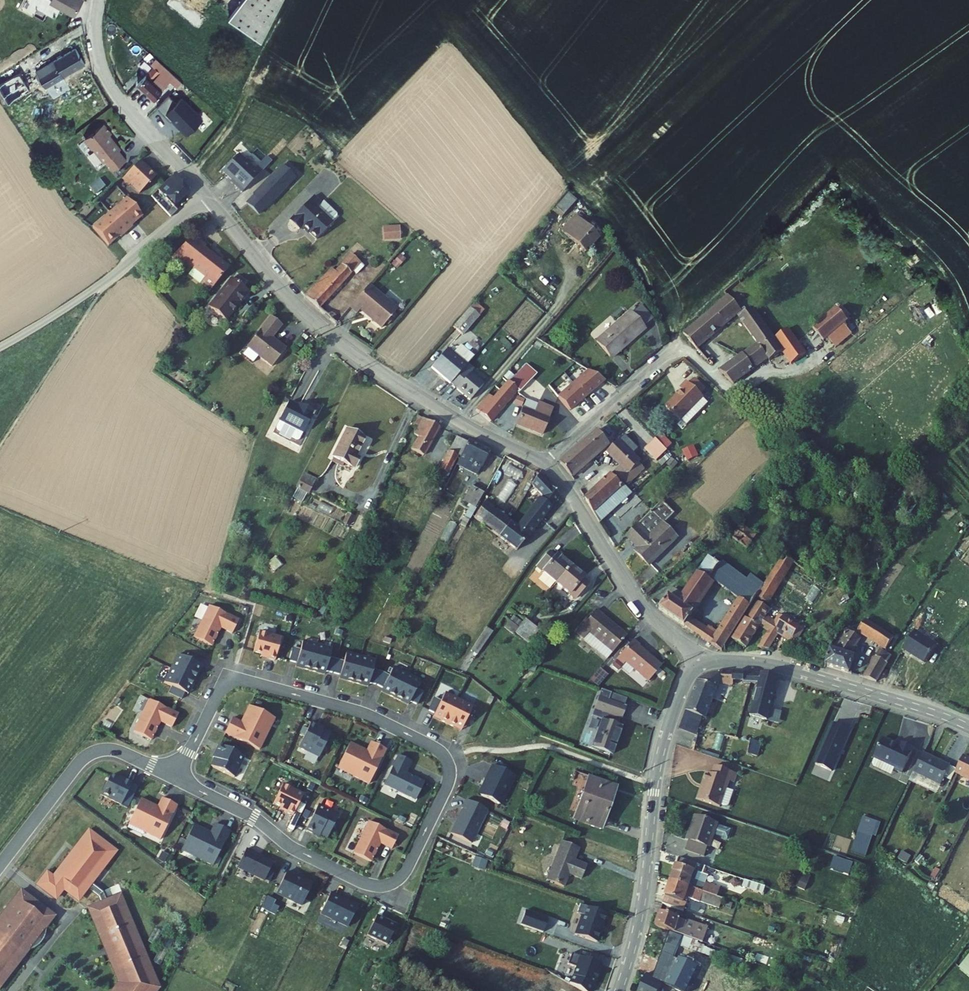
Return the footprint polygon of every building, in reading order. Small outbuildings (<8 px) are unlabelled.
[(17,22),(21,0),(14,0),(10,20),(17,22)] [(45,0),(21,0),(17,22),(40,25),(45,0)] [(79,18),(81,14),(58,0),(50,0),(79,18)] [(81,14),(88,3),(83,0),(58,0),(81,14)] [(226,15),(237,0),(178,0),(214,28),(226,15)] [(226,15),(260,42),(277,21),(250,0),(237,0),(226,15)] [(277,21),(287,0),(250,0),(277,21)] [(43,90),(46,93),(88,67),(79,51),(38,75),(46,88),(43,90)] [(156,102),(174,83),(177,79),(156,60),(153,63),(156,66),(156,70),(140,88),(156,102)] [(174,83),(184,91),(187,88),(177,79),(174,83)] [(184,98),(192,105),(198,98),(190,91),(184,98)] [(217,116),(210,110),(205,115),(212,121),(217,116)] [(105,128),(84,144),(92,154),(93,153),(104,167),(106,165),(113,175),(127,165),(120,155),(122,154),(111,140),(113,138),(105,128)] [(238,190),(245,197),(262,179),(241,159),(225,176),(239,188),(238,190)] [(157,182),(142,166),(126,182),(143,196),(157,182)] [(249,208),(261,219),(269,211),(269,212),(297,183),(284,170),(256,199),(257,200),(249,208)] [(175,181),(159,196),(154,200),(170,216),(189,198),(189,195),(175,181)] [(574,203),(566,196),(552,214),(560,220),(574,203)] [(314,201),(302,212),(324,236),(338,222),(323,206),(321,208),(314,201)] [(130,203),(97,234),(104,242),(113,251),(123,241),(124,242),(146,221),(130,203)] [(302,212),(290,225),(300,234),(303,231),(316,244),(324,236),(302,212)] [(599,240),(575,220),(562,235),(587,256),(599,240)] [(388,227),(385,239),(400,242),(402,230),(388,227)] [(195,243),(170,264),(181,273),(184,270),(204,285),(201,289),(211,296),(229,273),(205,254),(207,252),(195,243)] [(334,274),(325,283),(328,286),(334,279),(345,288),(352,280),(358,274),(364,268),(353,258),(336,276),(334,274)] [(364,268),(358,274),(361,277),(367,271),(364,268)] [(309,302),(321,314),(343,290),(345,288),(334,279),(328,286),(325,283),(309,302)] [(226,326),(248,297),(242,292),(246,287),(239,281),(234,286),(231,284),(209,313),(226,326)] [(391,306),(370,288),(366,293),(386,311),(391,306)] [(386,311),(366,293),(357,304),(376,321),(386,311)] [(783,353),(752,312),(748,315),(745,311),(742,315),(729,299),(684,336),(696,352),(736,319),(757,348),(718,375),(733,387),(767,362),(769,365),(783,353)] [(376,321),(357,304),(351,310),(358,316),(361,312),(374,323),(376,321)] [(399,313),(391,306),(386,311),(376,321),(374,323),(383,331),(399,313)] [(644,309),(642,306),(599,344),(615,362),(658,324),(656,322),(647,330),(635,317),(644,309)] [(644,309),(635,317),(647,330),(656,322),(644,309)] [(849,324),(837,311),(814,331),(825,344),(849,324)] [(477,319),(468,312),(452,331),(461,339),(477,319)] [(282,328),(271,320),(247,350),(273,370),(286,352),(272,341),(282,328)] [(463,361),(450,350),(432,370),(451,387),(452,386),(469,366),(477,356),(472,352),(463,361)] [(530,360),(526,357),(519,365),(523,368),(530,360)] [(472,405),(487,388),(473,376),(476,373),(469,366),(452,386),(459,393),(459,394),(472,405)] [(527,369),(520,378),(530,386),(537,377),(527,369)] [(606,382),(591,373),(560,400),(572,413),(606,382)] [(512,388),(509,385),(495,403),(491,400),(479,416),(494,427),(518,395),(521,397),(530,386),(520,378),(512,388)] [(673,396),(663,407),(677,421),(684,426),(695,415),(689,409),(699,397),(698,395),(702,391),(692,380),(687,385),(684,382),(678,389),(679,391),(680,392),(674,398),(673,396)] [(699,397),(689,409),(695,415),(705,404),(699,397)] [(521,410),(524,402),(517,399),(514,407),(521,410)] [(529,403),(518,429),(544,440),(556,415),(542,409),(529,403)] [(300,445),(306,435),(317,415),(302,406),(301,409),(291,404),(281,422),(277,432),(300,445)] [(543,406),(542,409),(556,415),(557,412),(543,406)] [(443,431),(427,422),(417,440),(422,443),(412,461),(422,466),(443,431)] [(335,457),(356,470),(361,461),(356,458),(366,441),(350,432),(335,457)] [(599,433),(563,467),(577,481),(608,451),(627,470),(618,478),(629,489),(647,472),(632,458),(634,456),(630,451),(628,453),(621,446),(616,452),(599,433)] [(658,460),(669,449),(658,437),(646,447),(658,460)] [(471,447),(460,441),(453,456),(462,460),(464,462),(465,458),(471,447)] [(491,455),(472,445),(471,447),(465,458),(484,469),(491,455)] [(462,460),(453,456),(443,473),(451,477),(453,478),(462,460)] [(480,479),(484,469),(465,458),(464,462),(460,469),(480,479)] [(447,484),(451,477),(443,473),(438,471),(435,478),(447,484)] [(535,485),(540,490),(545,481),(541,477),(535,485)] [(629,489),(618,478),(616,480),(615,479),(589,504),(601,528),(634,499),(627,492),(629,489)] [(297,493),(309,500),(317,485),(304,479),(297,493)] [(521,532),(516,528),(506,544),(521,555),(560,504),(563,500),(545,481),(540,490),(541,491),(540,494),(546,499),(521,532)] [(485,496),(473,489),(465,503),(478,510),(485,496)] [(679,515),(667,503),(629,541),(641,553),(638,556),(653,570),(680,541),(667,528),(679,515)] [(516,528),(487,507),(476,521),(506,544),(516,528)] [(473,523),(468,520),(464,527),(469,530),(473,523)] [(739,533),(723,557),(741,569),(756,544),(739,533)] [(560,557),(554,552),(541,567),(560,584),(575,566),(562,555),(560,557)] [(771,607),(779,593),(771,588),(741,569),(723,557),(719,563),(708,580),(715,584),(741,601),(752,608),(758,599),(771,607)] [(787,558),(771,588),(779,593),(795,564),(787,558)] [(708,580),(719,563),(712,559),(686,598),(677,592),(661,614),(722,653),(752,608),(741,601),(720,634),(712,628),(709,633),(692,621),(715,584),(708,580)] [(589,577),(575,566),(560,584),(579,600),(592,585),(587,580),(589,577)] [(749,624),(746,622),(734,642),(748,650),(762,629),(764,626),(773,632),(771,635),(761,651),(772,652),(781,638),(789,643),(797,630),(788,625),(790,622),(783,618),(778,626),(769,620),(773,613),(761,605),(749,624)] [(610,659),(615,653),(630,637),(601,610),(580,632),(610,659)] [(237,625),(208,611),(193,642),(211,651),(220,632),(231,638),(237,625)] [(539,631),(527,621),(522,627),(534,637),(539,631)] [(808,633),(790,622),(788,625),(797,630),(789,643),(798,649),(808,633)] [(894,640),(867,623),(859,634),(887,652),(894,640)] [(773,632),(764,626),(762,629),(771,635),(773,632)] [(494,635),(488,631),(473,654),(479,658),(494,635)] [(862,642),(851,634),(848,638),(845,636),(833,652),(831,651),(825,668),(850,677),(856,661),(851,658),(862,642)] [(935,649),(914,635),(902,653),(923,667),(935,649)] [(280,642),(258,636),(253,656),(267,660),(266,663),(274,665),(280,642)] [(551,641),(546,637),(541,643),(546,646),(551,641)] [(643,647),(636,641),(620,660),(626,665),(628,664),(650,683),(664,669),(642,648),(643,647)] [(332,677),(336,664),(328,662),(331,653),(302,646),(300,655),(292,652),(288,665),(304,669),(303,673),(316,676),(317,673),(332,677)] [(892,658),(881,652),(863,681),(876,684),(892,658)] [(186,664),(177,661),(171,673),(194,685),(197,679),(193,677),(201,663),(189,657),(186,664)] [(383,691),(388,680),(382,676),(372,674),(374,665),(345,657),(343,666),(336,664),(332,677),(347,681),(346,684),(360,688),(361,685),(377,689),(383,691)] [(600,667),(591,678),(599,686),(609,674),(600,667)] [(417,707),(422,697),(415,693),(419,684),(393,671),(388,680),(383,691),(389,695),(388,699),(402,705),(403,701),(417,707)] [(194,685),(171,673),(163,687),(173,691),(169,698),(181,704),(188,689),(191,691),(194,685)] [(700,683),(682,732),(699,738),(702,732),(722,683),(748,685),(748,687),(759,688),(750,718),(767,723),(780,683),(764,678),(725,676),(710,678),(710,683),(705,685),(700,683)] [(613,697),(604,694),(596,715),(604,719),(595,750),(615,759),(626,731),(621,729),(628,711),(612,704),(613,697)] [(447,726),(458,704),(444,697),(441,705),(434,702),(428,714),(442,720),(441,724),(447,726)] [(472,710),(458,704),(447,726),(454,730),(455,727),(469,733),(475,722),(468,718),(472,710)] [(178,719),(149,705),(134,737),(150,745),(160,727),(171,732),(178,719)] [(263,736),(271,720),(249,710),(241,727),(232,723),(224,738),(259,754),(267,738),(263,736)] [(835,771),(854,729),(834,720),(816,762),(835,771)] [(319,762),(331,738),(317,731),(318,730),(311,727),(299,752),(319,762)] [(699,738),(695,753),(747,765),(750,753),(752,744),(702,732),(699,738)] [(885,741),(876,761),(897,770),(896,772),(904,775),(916,751),(903,745),(902,748),(885,741)] [(752,744),(750,753),(757,756),(760,746),(752,744)] [(370,788),(375,776),(387,753),(370,746),(366,755),(350,747),(338,772),(370,788)] [(234,782),(244,762),(218,749),(215,756),(217,757),(211,771),(234,782)] [(926,754),(916,775),(943,788),(953,768),(926,754)] [(957,774),(968,780),(968,759),(965,757),(957,774)] [(416,804),(424,786),(406,777),(411,765),(398,759),(384,788),(416,804)] [(709,776),(704,789),(724,796),(726,792),(728,792),(731,784),(733,785),(737,775),(715,768),(712,777),(709,776)] [(482,784),(487,786),(481,798),(499,808),(513,777),(491,769),(482,784)] [(123,787),(110,782),(100,800),(121,810),(131,788),(125,785),(123,787)] [(618,794),(594,785),(580,826),(604,835),(618,794)] [(294,818),(304,797),(284,787),(275,806),(288,812),(287,815),(294,818)] [(704,789),(699,803),(719,810),(724,796),(704,789)] [(158,812),(142,804),(131,826),(147,834),(145,837),(161,845),(177,810),(163,803),(158,812)] [(474,846),(488,813),(467,804),(453,837),(474,846)] [(328,842),(339,819),(318,809),(306,834),(313,837),(314,836),(328,842)] [(886,820),(873,814),(867,827),(880,833),(886,820)] [(721,827),(697,819),(689,842),(687,853),(708,860),(721,827)] [(534,824),(523,820),(516,835),(528,840),(534,824)] [(392,853),(398,840),(369,826),(354,857),(372,866),(380,847),(392,853)] [(880,833),(867,827),(860,840),(873,847),(880,833)] [(211,838),(195,830),(184,852),(199,858),(197,863),(214,871),(230,836),(215,829),(211,838)] [(584,850),(567,843),(553,884),(571,890),(575,877),(588,882),(592,868),(580,863),(584,850)] [(273,867),(247,854),(238,873),(265,886),(273,867)] [(852,874),(856,861),(835,855),(831,868),(852,874)] [(680,860),(672,883),(718,898),(725,900),(729,902),(733,891),(709,883),(710,878),(704,876),(706,872),(707,869),(680,860)] [(297,882),(287,878),(277,898),(303,910),(312,890),(304,885),(304,886),(297,883),(297,882)] [(793,887),(800,890),(803,880),(796,878),(793,887)] [(672,883),(664,906),(686,913),(691,898),(715,906),(718,898),(672,883)] [(748,883),(745,891),(757,895),(760,887),(748,883)] [(263,907),(274,912),(279,900),(268,895),(263,907)] [(53,922),(19,896),(0,920),(0,990),(18,967),(15,965),(22,957),(31,955),(38,949),(43,935),(53,922)] [(344,902),(332,896),(322,918),(349,931),(358,911),(343,904),(344,902)] [(725,900),(718,898),(715,906),(722,909),(725,900)] [(159,989),(120,899),(87,913),(119,987),(116,990),(157,990),(159,989)] [(608,915),(582,906),(579,915),(584,916),(577,936),(599,944),(608,915)] [(527,913),(522,927),(545,934),(550,920),(527,913)] [(662,914),(657,928),(701,944),(706,929),(689,923),(662,914)] [(397,929),(378,919),(369,939),(388,948),(397,929)] [(711,930),(706,929),(701,944),(705,945),(711,930)] [(642,990),(662,990),(666,982),(664,980),(684,940),(676,936),(658,979),(649,975),(642,990)] [(580,970),(574,986),(588,990),(593,990),(602,967),(574,957),(570,966),(580,970)]
